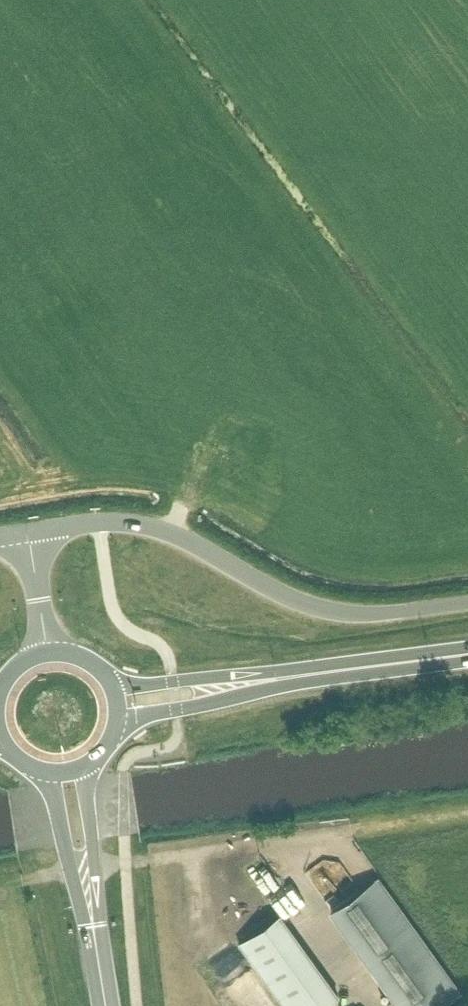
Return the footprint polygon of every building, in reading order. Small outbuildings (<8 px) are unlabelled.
[(401,1005),(437,1005),(459,990),(376,875),(330,908),(401,1005)] [(238,938),(287,1005),(317,1005),(337,991),(277,909),(238,938)] [(207,947),(214,967),(240,958),(232,937),(207,947)]
